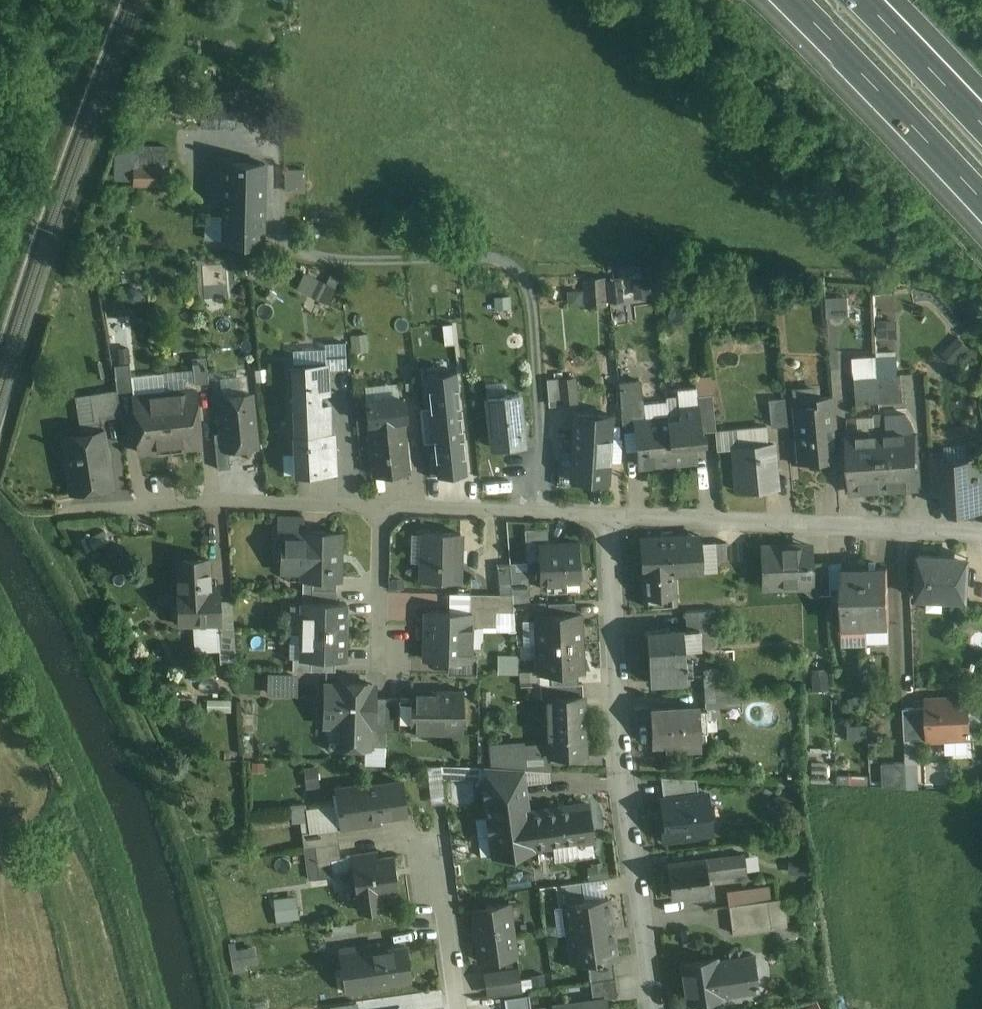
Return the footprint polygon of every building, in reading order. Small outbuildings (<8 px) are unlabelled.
[(234,94),(202,94),(202,103),(234,103),(234,94)] [(234,103),(202,103),(201,125),(233,125),(234,103)] [(169,147),(135,146),(134,188),(168,188),(169,147)] [(226,163),(205,163),(204,202),(225,202),(226,163)] [(262,164),(226,163),(225,202),(224,243),(260,243),(262,164)] [(308,189),(307,168),(287,169),(288,190),(308,189)] [(638,298),(654,298),(653,271),(637,271),(638,298)] [(587,305),(623,303),(622,276),(587,277),(587,305)] [(322,282),(314,298),(326,304),(334,288),(322,282)] [(894,293),(873,294),(877,362),(895,361),(894,293)] [(853,315),(852,296),(831,297),(832,316),(853,315)] [(963,337),(946,348),(952,359),(970,348),(963,337)] [(656,344),(639,346),(641,367),(658,365),(656,344)] [(118,347),(119,363),(133,362),(132,347),(118,347)] [(876,352),(852,354),(853,378),(877,377),(876,352)] [(206,356),(192,357),(195,383),(209,382),(206,356)] [(895,361),(877,362),(878,377),(898,376),(897,361),(895,361)] [(130,364),(115,365),(117,389),(118,391),(133,389),(130,364)] [(326,364),(292,365),(294,405),(320,404),(320,393),(327,392),(326,364)] [(427,374),(430,407),(421,408),(424,443),(434,442),(437,475),(466,472),(456,371),(427,374)] [(710,371),(694,373),(696,395),(712,393),(710,371)] [(878,377),(877,377),(879,403),(903,402),(901,375),(898,376),(878,377)] [(641,377),(618,379),(619,384),(621,404),(644,402),(641,377)] [(877,377),(853,378),(855,404),(879,403),(877,377)] [(574,379),(560,380),(562,404),(576,402),(574,379)] [(510,390),(509,380),(491,381),(492,392),(510,390)] [(619,384),(606,383),(605,405),(618,405),(619,384)] [(117,389),(92,393),(96,419),(121,415),(118,391),(117,389)] [(195,389),(164,392),(170,443),(182,442),(182,447),(201,445),(195,389)] [(164,392),(133,396),(139,452),(158,450),(158,444),(170,443),(164,392)] [(712,393),(696,395),(697,405),(698,405),(701,431),(704,431),(715,430),(716,430),(712,393)] [(249,394),(222,397),(226,432),(228,449),(228,448),(254,446),(249,394)] [(520,394),(505,395),(505,400),(487,402),(492,447),(511,445),(510,437),(524,436),(520,394)] [(816,405),(794,407),(799,462),(824,460),(822,438),(820,438),(819,426),(835,425),(832,396),(816,398),(816,405)] [(374,475),(408,471),(402,420),(406,419),(404,398),(366,402),(374,475)] [(785,398),(768,399),(771,426),(772,426),(772,424),(786,423),(786,425),(787,425),(785,398)] [(667,399),(644,402),(645,419),(668,417),(667,399)] [(644,402),(621,404),(623,431),(637,430),(636,420),(645,419),(644,402)] [(294,405),(294,419),(328,417),(328,404),(320,404),(294,405)] [(697,405),(680,407),(681,419),(669,420),(673,463),(697,461),(695,442),(705,441),(704,431),(701,431),(698,405),(697,405)] [(610,416),(576,414),(576,435),(609,437),(610,416)] [(906,414),(886,415),(886,416),(874,417),(875,433),(881,433),(914,431),(912,423),(906,414)] [(294,419),(295,434),(329,433),(328,417),(294,419)] [(645,419),(636,420),(637,430),(640,466),(673,463),(669,420),(668,417),(645,419)] [(766,426),(716,431),(716,430),(715,430),(717,449),(733,448),(733,447),(768,443),(766,426)] [(104,431),(63,437),(72,490),(112,484),(104,431)] [(914,431),(881,433),(885,489),(918,487),(915,442),(916,442),(918,440),(917,435),(916,433),(915,433),(914,431)] [(226,432),(214,433),(218,469),(230,467),(228,448),(228,449),(226,432)] [(329,433),(295,434),(296,457),(299,457),(300,472),(296,473),(296,474),(334,472),(333,454),(330,454),(329,434),(332,434),(332,433),(329,433)] [(875,433),(847,435),(851,491),(885,489),(881,433),(875,433)] [(576,435),(574,435),(572,479),(608,481),(609,451),(615,452),(615,438),(609,437),(576,435)] [(768,443),(733,447),(733,448),(734,448),(736,466),(737,466),(740,489),(737,489),(737,491),(777,487),(777,486),(773,486),(771,457),(774,457),(772,444),(773,444),(773,443),(768,443)] [(946,456),(930,457),(932,493),(945,492),(943,462),(946,462),(946,456)] [(943,462),(945,492),(946,503),(951,510),(981,508),(981,478),(981,476),(968,460),(946,462),(943,462)] [(303,516),(278,516),(277,534),(283,535),(283,533),(303,534),(303,532),(303,516)] [(547,527),(524,529),(525,540),(548,539),(547,527)] [(104,530),(77,543),(83,554),(109,541),(104,530)] [(339,533),(303,532),(303,534),(303,560),(307,560),(306,576),(302,576),(302,578),(312,578),(337,578),(338,578),(339,533)] [(460,532),(423,532),(423,533),(427,533),(426,561),(422,561),(421,579),(459,580),(460,532)] [(303,534),(283,533),(283,535),(283,560),(303,560),(303,534)] [(692,541),(692,535),(641,538),(645,606),(668,605),(666,579),(673,579),(673,574),(701,572),(699,541),(692,541)] [(726,541),(715,542),(716,565),(728,564),(726,541)] [(577,542),(539,543),(541,583),(546,582),(546,590),(567,589),(566,581),(578,580),(577,542)] [(810,551),(790,551),(790,545),(762,546),(763,586),(816,584),(816,579),(811,579),(811,563),(810,551)] [(208,558),(177,560),(177,561),(176,561),(178,598),(183,598),(184,623),(218,622),(217,586),(210,586),(208,558)] [(842,561),(829,562),(830,588),(841,587),(841,569),(842,569),(842,561)] [(526,562),(510,563),(512,593),(513,604),(529,603),(526,562)] [(829,562),(811,563),(811,579),(816,579),(816,584),(816,594),(830,594),(830,588),(829,562)] [(948,567),(921,565),(919,595),(964,597),(966,563),(948,562),(948,567)] [(510,563),(497,564),(499,593),(512,593),(510,563)] [(887,567),(864,568),(866,624),(889,624),(887,567)] [(842,569),(841,569),(841,587),(842,625),(866,624),(864,568),(842,569)] [(312,578),(302,578),(302,590),(312,590),(312,578)] [(337,578),(312,578),(312,590),(337,590),(337,578)] [(337,590),(312,590),(312,602),(337,602),(337,590)] [(499,593),(470,593),(469,612),(471,613),(496,613),(496,611),(513,611),(514,611),(513,604),(512,593),(499,593)] [(575,601),(548,602),(549,614),(557,614),(575,613),(575,601)] [(312,602),(302,602),(301,630),(345,630),(346,614),(344,614),(344,604),(346,604),(346,603),(312,602)] [(963,607),(961,625),(981,626),(981,608),(963,607)] [(469,612),(426,611),(425,658),(452,659),(470,659),(471,626),(471,613),(469,612)] [(513,611),(496,611),(496,613),(496,624),(503,624),(507,622),(514,622),(513,611)] [(496,613),(471,613),(471,626),(496,626),(496,624),(496,613)] [(575,613),(557,614),(549,614),(537,615),(538,644),(581,642),(579,613),(575,613)] [(234,626),(217,627),(220,662),(236,661),(234,626)] [(345,630),(301,630),(300,658),(310,658),(335,658),(344,659),(345,657),(343,657),(343,646),(345,647),(345,630)] [(683,630),(647,632),(649,664),(649,681),(686,679),(686,676),(693,675),(692,659),(685,660),(683,630)] [(581,642),(538,644),(539,673),(551,672),(578,671),(582,671),(581,642)] [(502,653),(502,671),(522,671),(522,652),(502,653)] [(335,658),(310,658),(310,670),(335,670),(335,658)] [(470,659),(452,659),(452,673),(476,674),(477,660),(470,659)] [(704,668),(705,690),(727,689),(726,667),(704,668)] [(814,688),(831,687),(831,669),(813,670),(814,688)] [(303,693),(303,670),(273,670),(272,693),(303,693)] [(578,671),(551,672),(551,684),(578,683),(578,671)] [(350,684),(325,684),(326,683),(325,683),(324,724),(326,724),(326,720),(341,720),(365,721),(364,725),(365,725),(365,723),(366,697),(366,684),(350,683),(350,684)] [(551,684),(540,684),(541,698),(546,697),(547,697),(547,696),(583,695),(582,683),(551,684)] [(727,689),(705,690),(706,707),(740,705),(739,688),(727,689)] [(439,692),(412,691),(412,689),(411,689),(411,697),(410,730),(410,733),(412,733),(412,730),(461,731),(461,733),(462,733),(463,689),(462,689),(462,693),(439,693),(439,692)] [(583,695),(547,696),(547,697),(546,697),(547,716),(584,715),(583,695)] [(386,697),(366,697),(365,723),(385,723),(386,723),(386,697)] [(411,697),(386,697),(386,723),(385,723),(385,729),(410,730),(411,697)] [(968,698),(927,700),(927,707),(929,739),(970,737),(968,698)] [(698,706),(652,708),(651,708),(653,745),(654,745),(654,744),(667,743),(667,753),(669,753),(669,750),(701,748),(700,731),(707,731),(706,707),(700,707),(700,706),(698,706)] [(927,707),(903,708),(905,740),(929,739),(927,707)] [(584,715),(547,716),(548,742),(549,754),(550,755),(586,753),(584,715)] [(365,721),(341,720),(341,743),(336,743),(335,745),(369,746),(369,745),(385,745),(385,729),(385,723),(365,723),(365,725),(364,725),(365,721)] [(548,742),(525,743),(525,745),(489,747),(488,766),(522,768),(548,770),(550,755),(549,754),(548,742)] [(906,762),(882,763),(883,787),(907,789),(906,762)] [(307,786),(323,786),(322,764),(307,765),(307,786)] [(488,766),(485,766),(487,779),(483,779),(492,854),(532,849),(532,847),(527,811),(522,768),(488,766)] [(363,783),(336,787),(342,828),(378,823),(377,816),(404,812),(400,781),(364,786),(363,783)] [(706,793),(663,799),(665,818),(662,818),(665,840),(696,836),(696,833),(711,831),(706,793)] [(304,803),(290,804),(292,822),(306,821),(304,803)] [(587,803),(527,811),(532,847),(553,845),(577,842),(592,840),(587,803)] [(336,828),(301,832),(303,847),(314,845),(338,842),(336,828)] [(338,842),(314,845),(319,877),(333,875),(330,858),(340,857),(338,842)] [(577,842),(553,845),(554,858),(579,855),(577,842)] [(376,851),(350,855),(356,894),(357,894),(359,908),(381,905),(379,891),(397,889),(393,863),(392,855),(377,857),(376,851)] [(809,873),(812,856),(790,853),(788,871),(809,873)] [(743,854),(705,859),(707,877),(745,872),(743,854)] [(705,859),(669,863),(672,897),(709,892),(707,877),(705,859)] [(581,881),(555,884),(558,905),(564,904),(564,903),(584,901),(581,881)] [(754,887),(726,890),(729,905),(756,901),(754,887)] [(302,892),(277,896),(281,919),(305,915),(302,892)] [(584,901),(564,903),(564,904),(568,933),(612,927),(608,898),(584,901)] [(756,901),(729,905),(732,933),(772,927),(768,899),(756,901)] [(509,903),(471,908),(475,934),(512,929),(509,903)] [(612,927),(568,933),(572,963),(588,961),(612,958),(616,957),(612,927)] [(512,929),(475,934),(478,960),(516,955),(512,929)] [(260,942),(236,943),(237,966),(261,965),(260,942)] [(378,949),(377,942),(341,947),(345,972),(350,971),(352,987),(347,987),(347,990),(374,986),(373,982),(410,977),(406,946),(378,949)] [(612,958),(588,961),(590,980),(615,977),(612,958)] [(717,958),(681,963),(687,1002),(723,997),(723,992),(753,986),(749,959),(718,964),(717,958)] [(489,969),(494,994),(528,988),(524,963),(489,969)] [(615,977),(590,980),(593,999),(617,996),(615,977)] [(504,997),(506,1008),(530,1008),(528,994),(504,997)] [(554,1005),(553,1004),(552,1004),(553,1008),(608,1008),(606,998),(593,999),(554,1005)]
